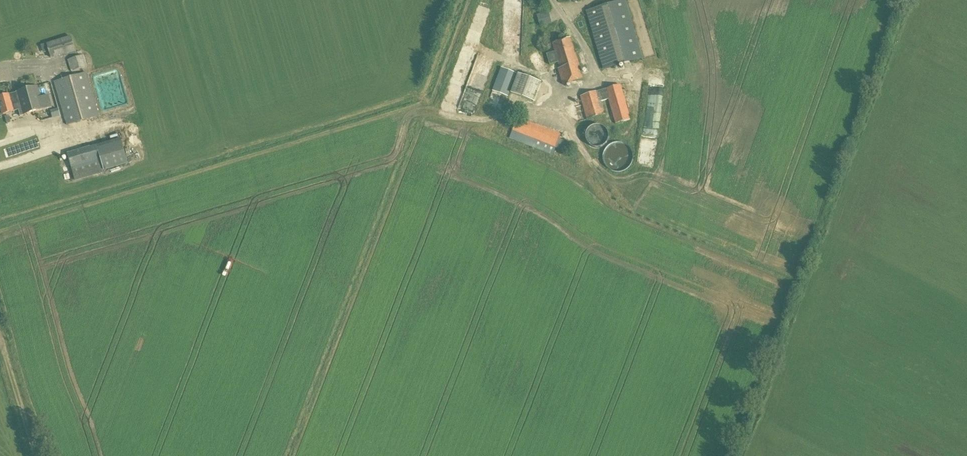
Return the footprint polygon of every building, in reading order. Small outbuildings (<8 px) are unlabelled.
[(604,70),(642,59),(625,1),(587,12),(604,70)] [(540,12),(545,24),(555,20),(549,8),(540,12)] [(51,59),(76,51),(71,36),(46,44),(51,59)] [(518,38),(506,38),(507,53),(519,52),(518,38)] [(574,50),(571,38),(552,44),(555,52),(547,55),(550,65),(558,62),(560,69),(558,69),(563,85),(583,80),(575,53),(578,52),(577,49),(574,50)] [(71,72),(88,67),(84,55),(67,60),(71,72)] [(492,91),(508,97),(517,73),(501,67),(492,91)] [(465,107),(478,112),(492,74),(479,69),(465,107)] [(96,77),(104,106),(127,100),(119,71),(96,77)] [(67,125),(98,116),(85,73),(54,82),(67,125)] [(534,103),(541,82),(518,73),(510,94),(534,103)] [(631,120),(621,85),(580,96),(586,120),(605,115),(601,101),(608,99),(615,124),(631,120)] [(22,91),(16,92),(16,93),(8,95),(0,97),(0,104),(3,114),(21,109),(23,116),(44,110),(53,107),(49,95),(40,98),(37,86),(22,91)] [(559,139),(561,134),(518,118),(509,139),(553,156),(556,148),(569,154),(573,145),(559,139)] [(611,137),(611,135),(611,132),(610,130),(607,127),(605,125),(603,124),(600,124),(597,123),(595,124),(592,125),(588,128),(586,130),(586,132),(585,135),(585,137),(585,140),(586,142),(587,145),(589,146),(591,149),(594,150),(596,150),(599,150),(601,150),(604,149),(606,148),(608,146),(609,145),(610,142),(611,140),(611,137)] [(31,140),(38,137),(33,126),(25,130),(31,140)] [(652,157),(650,151),(653,150),(648,131),(639,133),(645,159),(652,157)] [(105,172),(104,170),(128,164),(121,138),(67,153),(75,181),(105,172)]
